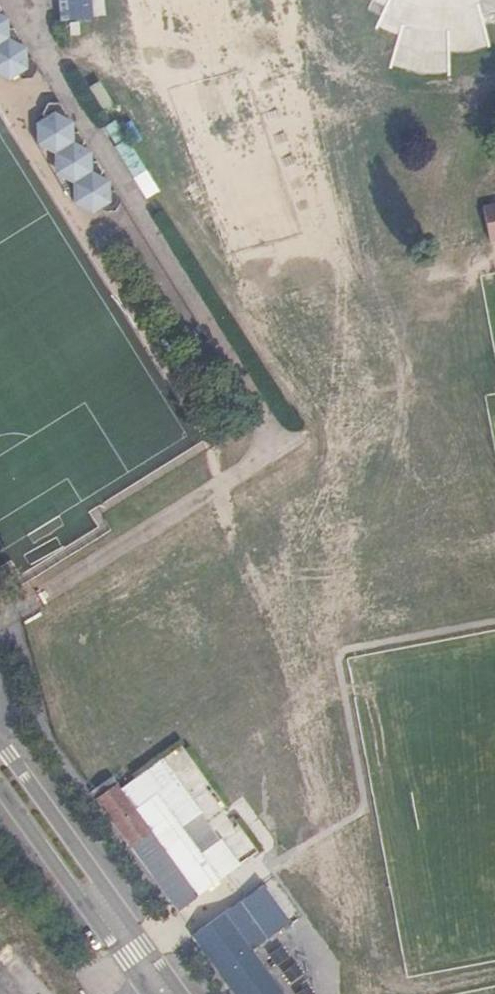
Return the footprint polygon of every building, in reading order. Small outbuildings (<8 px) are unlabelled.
[(58,19),(90,17),(89,0),(57,0),(58,19)] [(7,42),(15,45),(20,38),(15,31),(6,33),(7,42)] [(7,42),(0,47),(0,75),(10,80),(19,76),(22,78),(31,78),(37,69),(33,61),(26,62),(26,50),(15,45),(7,42)] [(98,81),(87,87),(103,113),(114,107),(98,81)] [(61,115),(63,109),(58,100),(47,101),(42,111),(44,115),(36,121),(39,143),(56,151),(57,171),(74,180),(76,200),(92,209),(101,204),(102,207),(116,207),(119,197),(114,191),(109,190),(109,179),(98,174),(100,167),(95,160),(90,158),(90,151),(80,145),(83,140),(78,131),(72,130),(72,123),(61,115)] [(114,120),(102,128),(113,144),(125,137),(114,120)] [(129,121),(121,126),(132,145),(140,140),(129,121)] [(125,138),(112,147),(132,178),(145,170),(125,138)] [(218,840),(198,855),(178,827),(198,812),(161,760),(119,790),(110,777),(91,790),(175,909),(236,865),(218,840)] [(198,812),(178,827),(198,855),(218,840),(198,812)] [(293,920),(265,881),(187,939),(192,946),(199,941),(238,993),(284,993),(254,951),(293,920)]
